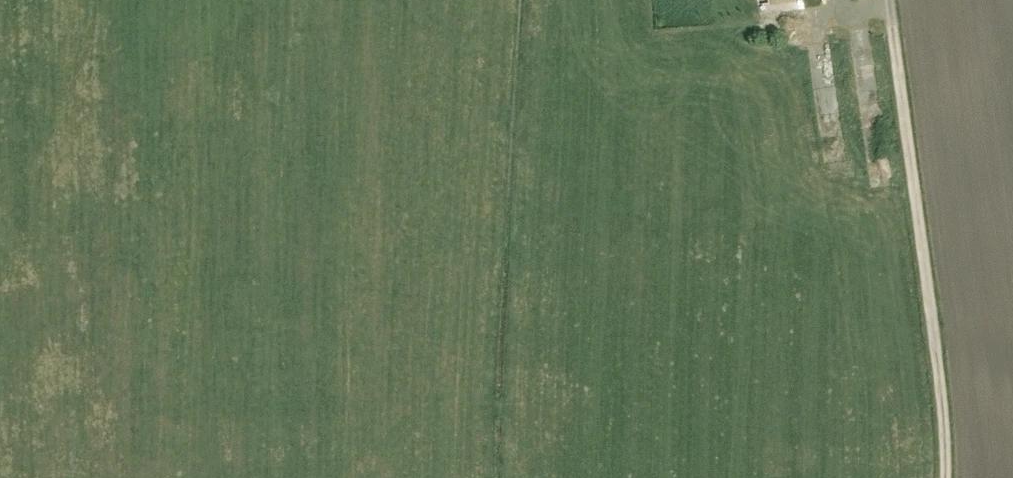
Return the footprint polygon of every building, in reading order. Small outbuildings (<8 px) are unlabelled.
[(869,92),(869,77),(855,77),(854,91),(869,92)]
